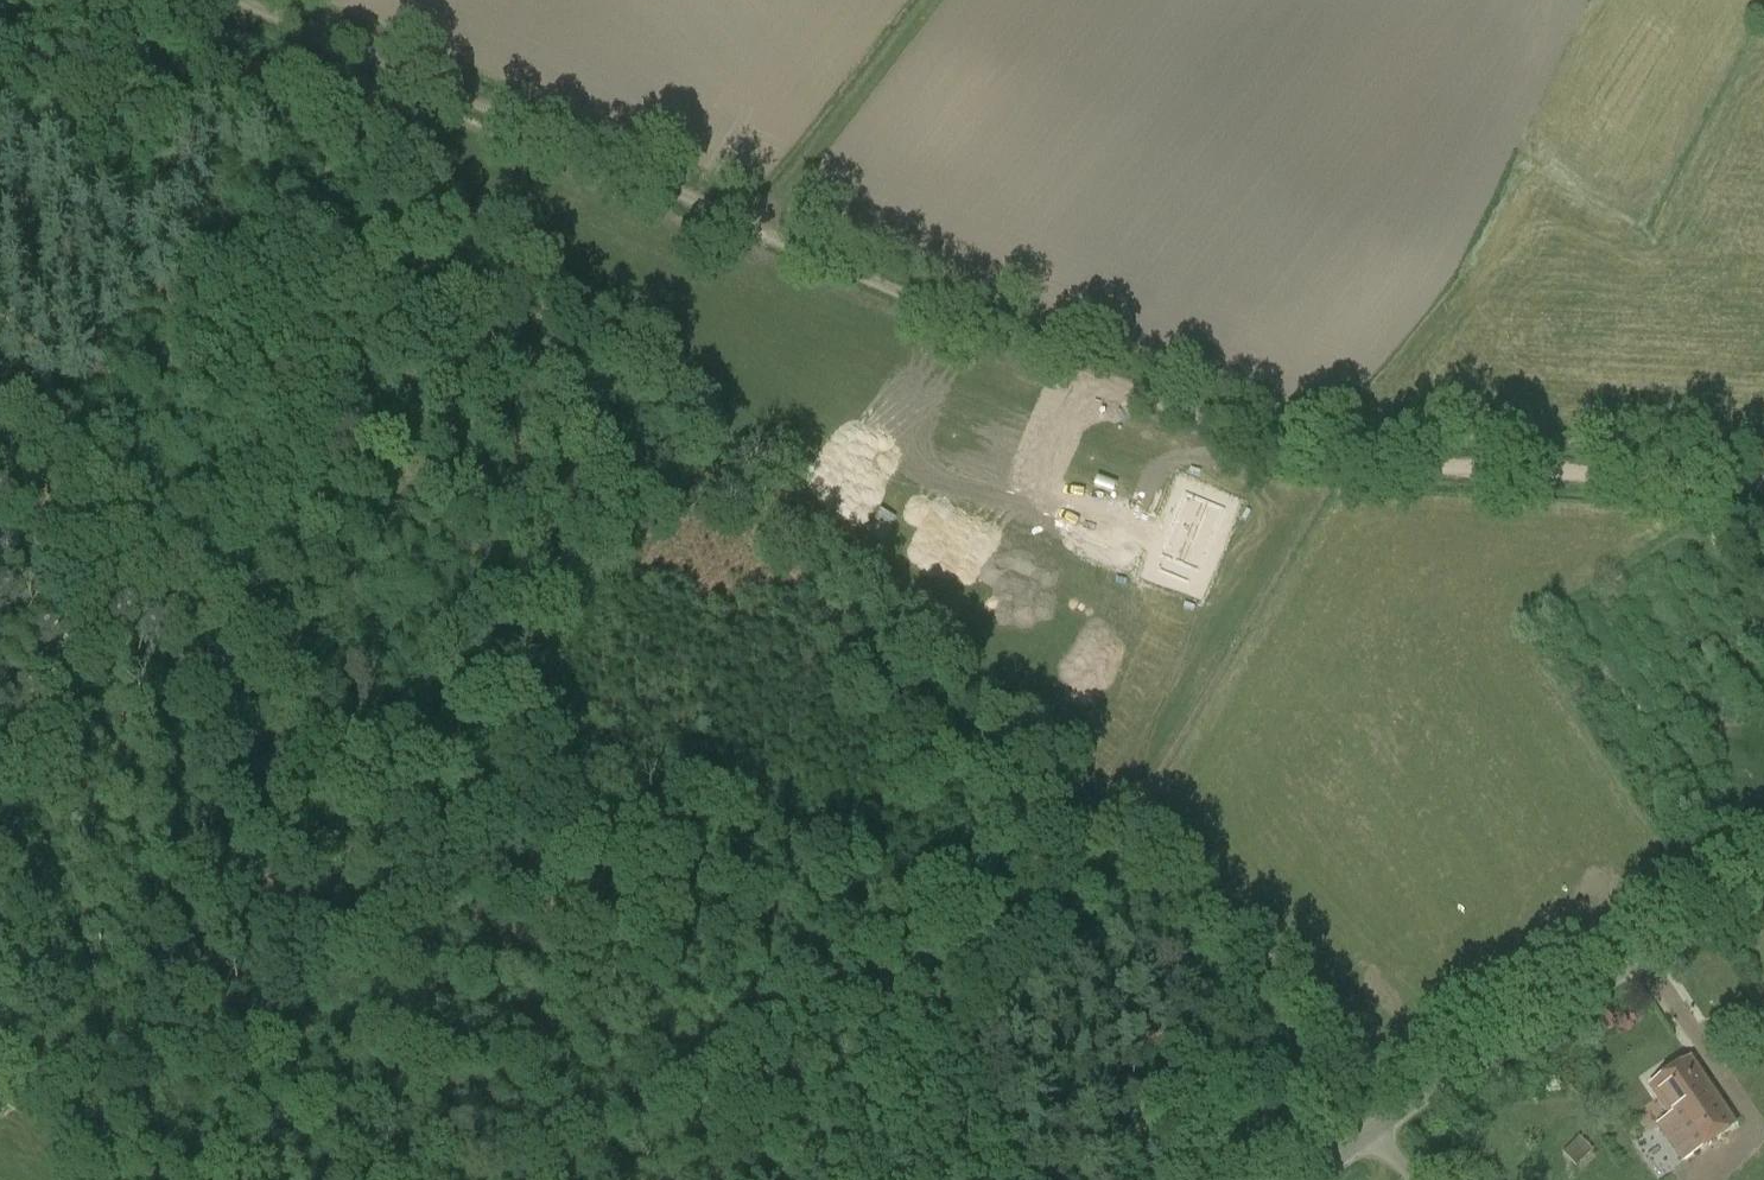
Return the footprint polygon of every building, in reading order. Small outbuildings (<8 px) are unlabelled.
[(1185,496),(1158,558),(1198,575),(1224,512),(1185,496)] [(896,519),(881,510),(869,532),(883,541),(896,519)] [(1691,1059),(1650,1087),(1671,1118),(1659,1126),(1668,1140),(1681,1131),(1696,1153),(1736,1127),(1691,1059)]
